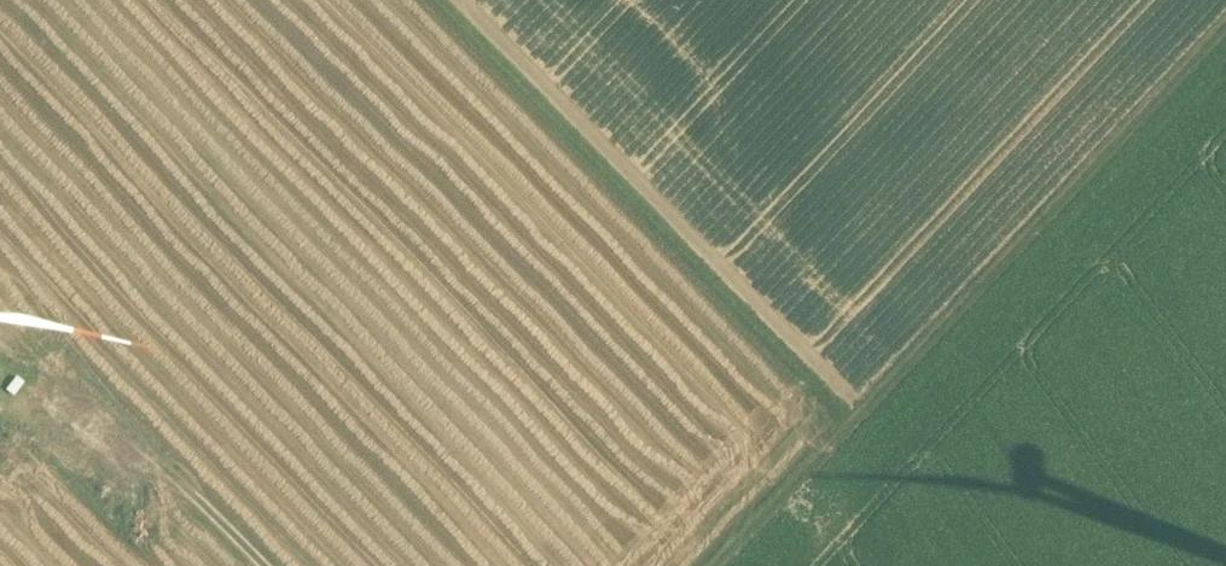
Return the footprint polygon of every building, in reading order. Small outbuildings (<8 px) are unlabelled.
[(7,393),(14,398),(25,384),(18,378),(7,393)]
